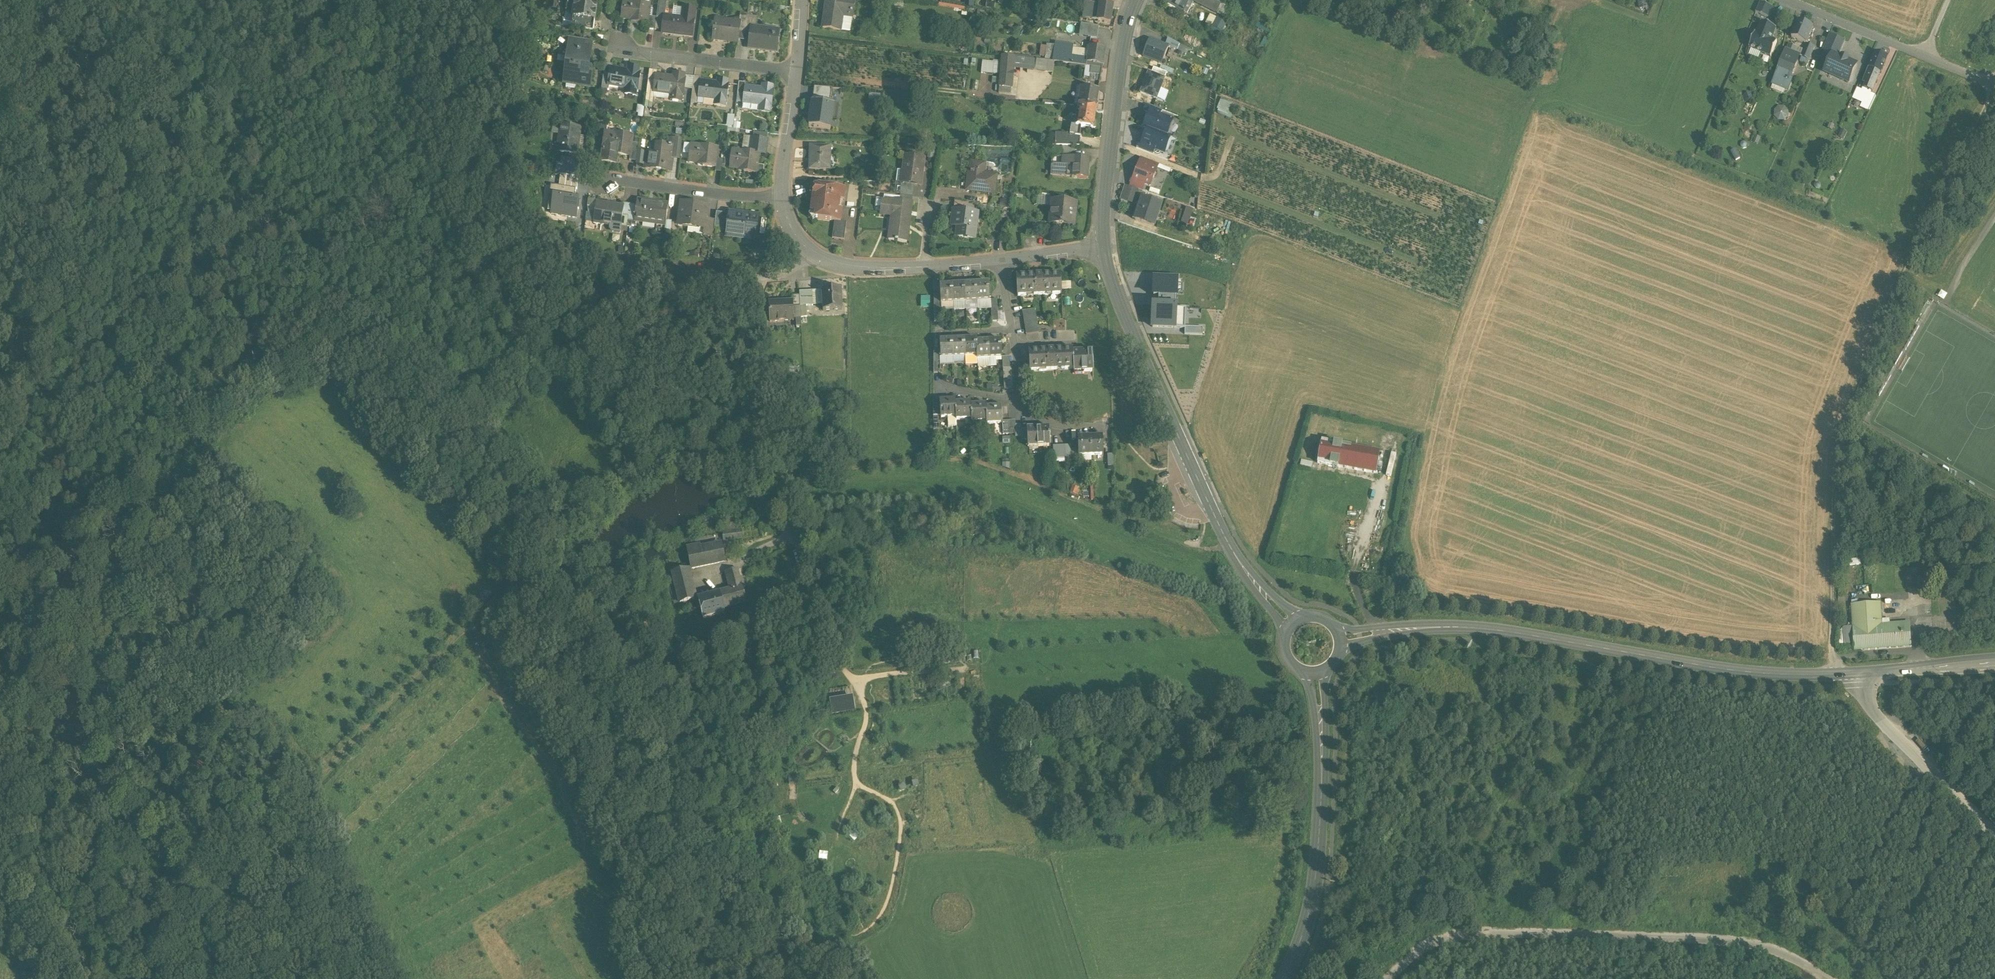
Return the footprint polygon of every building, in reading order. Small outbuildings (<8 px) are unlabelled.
[(566,12),(573,13),(575,0),(567,0),(566,12)] [(573,13),(573,19),(594,21),(597,0),(575,0),(573,13)] [(834,0),(828,0),(827,10),(825,10),(823,28),(840,31),(843,13),(852,15),(854,0),(834,0)] [(1165,3),(1181,12),(1188,0),(1166,0),(1165,3)] [(1181,12),(1184,13),(1186,13),(1193,2),(1192,0),(1188,0),(1181,12)] [(1196,2),(1216,12),(1220,4),(1215,2),(1212,0),(1196,0),(1196,2)] [(1454,0),(1452,0),(1450,5),(1460,9),(1462,3),(1454,0)] [(632,3),(623,2),(620,20),(630,21),(630,23),(647,25),(648,25),(649,17),(650,5),(632,2),(632,3)] [(1773,8),(1760,2),(1756,13),(1768,19),(1768,18),(1772,8),(1773,8)] [(1100,5),(1084,3),(1082,19),(1098,21),(1100,5)] [(1112,7),(1100,5),(1098,21),(1109,23),(1112,7)] [(1465,8),(1461,18),(1466,20),(1471,11),(1465,8)] [(681,19),(664,17),(664,19),(662,31),(662,34),(692,37),(695,11),(683,9),(681,19)] [(656,18),(649,17),(648,25),(647,25),(646,29),(654,30),(656,18)] [(664,19),(656,18),(654,30),(662,31),(664,19)] [(594,21),(573,19),(571,31),(593,33),(594,21)] [(746,20),(740,19),(739,23),(738,32),(745,33),(746,20)] [(739,23),(716,20),(713,40),(737,43),(738,32),(739,23)] [(753,20),(746,20),(745,33),(751,34),(751,28),(752,28),(753,20)] [(1224,27),(1215,22),(1212,28),(1221,32),(1224,27)] [(1234,22),(1225,38),(1231,41),(1239,25),(1234,22)] [(1813,28),(1798,22),(1792,38),(1798,41),(1807,44),(1809,38),(1812,39),(1813,36),(1811,35),(1813,28)] [(1096,39),(1098,27),(1076,23),(1074,35),(1096,39)] [(1776,29),(1761,23),(1761,24),(1757,35),(1756,34),(1755,34),(1749,49),(1750,49),(1770,57),(1771,58),(1777,42),(1776,42),(1771,40),(1776,30),(1776,29)] [(752,28),(751,28),(751,34),(749,47),(754,46),(756,50),(775,52),(778,36),(773,36),(773,31),(752,28)] [(1845,42),(1831,36),(1824,50),(1833,54),(1838,57),(1845,42)] [(1798,41),(1792,38),(1786,51),(1793,54),(1798,41)] [(1179,45),(1167,39),(1165,46),(1168,47),(1168,48),(1176,51),(1179,45)] [(591,43),(571,40),(569,51),(590,54),(591,43)] [(1165,46),(1149,40),(1142,57),(1161,64),(1168,48),(1168,47),(1165,46)] [(1807,44),(1798,41),(1793,54),(1799,56),(1802,57),(1803,53),(1805,54),(1809,45),(1807,44)] [(1064,45),(1055,44),(1055,47),(1053,63),(1054,63),(1066,65),(1067,57),(1063,56),(1064,45)] [(1073,46),(1064,45),(1063,56),(1067,57),(1071,57),(1072,50),(1073,46)] [(1814,47),(1809,45),(1805,54),(1803,53),(1802,57),(1801,58),(1802,58),(1809,61),(1814,47)] [(1055,47),(1047,46),(1045,62),(1053,63),(1055,47)] [(1105,49),(1089,47),(1086,47),(1086,51),(1086,53),(1088,53),(1087,59),(1086,67),(1091,68),(1102,69),(1105,49)] [(1086,51),(1072,50),(1071,57),(1087,59),(1088,53),(1086,53),(1086,51)] [(590,54),(569,51),(565,84),(577,86),(577,88),(589,89),(592,70),(587,70),(589,55),(590,55),(590,54)] [(1786,51),(1777,75),(1789,80),(1799,56),(1793,54),(1786,51)] [(1838,57),(1833,54),(1825,73),(1849,84),(1857,65),(1838,57)] [(1887,59),(1875,54),(1869,69),(1880,73),(1881,73),(1887,59)] [(1013,58),(1002,57),(999,88),(1010,89),(1013,58)] [(1071,57),(1067,57),(1066,65),(1086,67),(1087,59),(1071,57)] [(1045,62),(1036,61),(1035,71),(1053,73),(1054,63),(1053,63),(1045,62)] [(994,63),(982,62),(980,73),(992,75),(994,63)] [(612,67),(605,66),(602,91),(609,92),(609,87),(608,87),(611,70),(612,67)] [(628,68),(628,72),(611,70),(608,87),(609,87),(625,89),(625,95),(636,97),(636,91),(638,91),(640,74),(639,74),(639,70),(628,68)] [(1153,69),(1151,74),(1164,79),(1166,73),(1153,69)] [(1880,73),(1869,69),(1863,84),(1865,85),(1864,89),(1872,92),(1880,73)] [(657,73),(649,72),(648,85),(655,86),(656,76),(657,73)] [(1148,73),(1140,93),(1156,99),(1164,79),(1151,74),(1148,73)] [(656,76),(655,86),(654,93),(671,95),(670,101),(681,102),(682,97),(683,97),(685,80),(684,80),(684,75),(673,74),(673,78),(656,76)] [(1789,80),(1777,75),(1773,84),(1786,89),(1789,80)] [(728,81),(717,80),(717,84),(700,82),(699,91),(698,98),(715,101),(714,106),(725,108),(726,102),(727,102),(729,85),(728,85),(728,81)] [(745,84),(739,83),(737,95),(744,96),(745,87),(745,84)] [(1786,89),(1773,84),(1771,89),(1783,94),(1786,89)] [(773,87),(762,85),(762,89),(745,87),(744,96),(743,104),(759,106),(759,112),(770,113),(770,108),(771,108),(773,91),(772,91),(773,87)] [(814,89),(812,101),(830,103),(832,90),(814,88),(814,89)] [(1098,91),(1082,89),(1078,107),(1095,110),(1098,91)] [(1875,96),(1863,91),(1859,101),(1865,104),(1865,102),(1871,104),(1875,96)] [(1221,98),(1216,113),(1228,117),(1233,102),(1221,98)] [(812,101),(809,127),(831,129),(832,121),(835,122),(837,104),(830,103),(812,101)] [(1162,111),(1145,105),(1143,111),(1149,113),(1159,117),(1162,111)] [(1788,120),(1789,106),(1775,105),(1775,119),(1788,120)] [(1095,110),(1078,107),(1077,117),(1075,127),(1080,128),(1092,130),(1092,129),(1093,129),(1095,127),(1096,123),(1094,121),(1093,121),(1095,110)] [(1159,117),(1149,113),(1143,128),(1147,129),(1166,137),(1172,122),(1159,117)] [(726,128),(733,128),(735,115),(728,115),(726,128)] [(1075,127),(1070,126),(1068,136),(1080,137),(1080,128),(1075,127)] [(581,131),(561,129),(557,156),(578,159),(581,131)] [(1166,137),(1147,129),(1141,144),(1155,150),(1164,153),(1170,138),(1166,137)] [(1068,136),(1055,134),(1054,146),(1079,147),(1080,137),(1068,136)] [(633,137),(614,135),(614,136),(605,135),(601,164),(612,166),(612,165),(617,165),(618,156),(630,158),(631,150),(633,137)] [(753,139),(752,139),(750,152),(759,153),(759,154),(765,155),(767,141),(753,139)] [(1155,150),(1141,144),(1138,143),(1136,149),(1153,155),(1155,150)] [(681,145),(671,144),(671,147),(672,147),(671,157),(673,158),(680,158),(681,145)] [(655,154),(646,153),(644,170),(671,173),(673,158),(671,157),(672,147),(671,147),(656,145),(656,146),(655,154)] [(700,147),(690,145),(688,163),(698,164),(697,166),(716,169),(717,160),(718,148),(700,146),(700,147)] [(830,147),(808,147),(808,169),(830,170),(830,147)] [(1075,149),(1052,149),(1052,155),(1059,156),(1059,158),(1073,159),(1074,159),(1075,149)] [(637,151),(631,150),(630,158),(629,162),(636,163),(637,151)] [(750,152),(741,151),(741,152),(731,151),(729,169),(739,170),(738,172),(756,174),(758,166),(759,154),(759,153),(750,152)] [(923,159),(905,156),(903,171),(897,171),(895,183),(901,184),(914,186),(920,186),(923,159)] [(1074,159),(1073,159),(1073,168),(1072,177),(1087,178),(1088,159),(1074,159)] [(1158,165),(1141,159),(1139,164),(1156,171),(1158,165)] [(983,166),(971,164),(970,174),(969,174),(967,191),(993,194),(995,177),(982,175),(983,166)] [(1156,171),(1139,164),(1133,180),(1144,184),(1149,187),(1156,171)] [(1073,168),(1051,165),(1050,175),(1066,177),(1072,177),(1073,168)] [(576,171),(560,169),(559,179),(561,179),(575,181),(576,171)] [(577,193),(579,181),(575,181),(561,179),(560,191),(576,193),(577,193)] [(1144,184),(1133,180),(1130,188),(1141,191),(1144,184)] [(901,184),(899,195),(900,195),(912,197),(914,186),(901,184)] [(844,191),(814,187),(812,203),(839,206),(839,201),(843,202),(844,191)] [(1125,187),(1121,200),(1134,204),(1139,191),(1125,187)] [(575,203),(576,193),(560,191),(552,190),(550,200),(554,201),(575,203)] [(912,197),(900,195),(899,202),(911,203),(912,197)] [(1135,221),(1154,226),(1160,205),(1149,202),(1150,201),(1144,199),(1144,200),(1142,200),(1140,205),(1137,204),(1135,211),(1137,212),(1135,221)] [(899,202),(882,200),(880,215),(893,217),(891,232),(889,232),(888,241),(895,242),(897,243),(897,242),(906,243),(909,225),(912,203),(911,203),(899,202)] [(575,203),(554,201),(551,219),(576,222),(579,204),(575,203)] [(668,206),(637,202),(636,208),(635,220),(635,221),(657,224),(657,227),(665,228),(666,222),(668,206)] [(966,203),(954,202),(953,211),(965,212),(966,203)] [(1076,204),(1054,202),(1052,226),(1073,228),(1076,204)] [(839,206),(812,203),(811,214),(812,215),(815,219),(818,220),(834,222),(840,223),(840,222),(842,212),(838,211),(839,206)] [(708,208),(681,205),(678,226),(704,229),(705,229),(706,222),(708,208)] [(614,208),(596,206),(594,226),(611,229),(611,228),(621,229),(623,211),(614,210),(614,208)] [(630,207),(623,206),(623,211),(621,229),(628,230),(629,219),(630,207)] [(1181,223),(1189,224),(1192,209),(1183,207),(1181,223)] [(965,212),(953,211),(952,221),(958,222),(956,238),(974,240),(978,213),(965,212)] [(758,217),(729,213),(728,216),(726,233),(726,236),(756,239),(758,217)] [(728,216),(716,214),(715,223),(714,231),(726,233),(728,216)] [(715,223),(706,222),(705,229),(704,229),(703,237),(713,238),(714,231),(715,223)] [(840,223),(834,222),(832,239),(844,241),(846,223),(840,222),(840,223)] [(621,229),(611,228),(611,229),(610,232),(612,235),(620,236),(621,229)] [(1059,275),(1017,278),(1017,277),(1016,277),(1017,298),(1018,298),(1018,297),(1060,295),(1061,295),(1060,275),(1059,275)] [(1186,309),(1176,309),(1177,280),(1154,279),(1153,298),(1158,298),(1158,307),(1153,307),(1152,328),(1185,329),(1185,328),(1186,309)] [(988,283),(976,284),(977,302),(989,301),(988,283)] [(976,284),(964,285),(965,303),(977,302),(976,284)] [(964,285),(952,286),(953,303),(965,303),(964,285)] [(952,286),(939,286),(940,292),(940,303),(940,304),(941,304),(953,303),(952,286)] [(841,291),(821,292),(822,307),(823,313),(842,312),(841,291)] [(821,292),(812,293),(812,308),(822,307),(821,292)] [(812,293),(799,294),(800,308),(806,308),(812,308),(812,293)] [(792,304),(792,309),(800,308),(799,297),(792,298),(792,304)] [(792,304),(768,305),(770,324),(793,323),(792,309),(792,304)] [(800,308),(792,309),(793,321),(795,321),(801,321),(800,319),(800,308)] [(1034,310),(1022,312),(1022,313),(1023,313),(1024,324),(1035,322),(1033,311),(1034,311),(1034,310)] [(1035,322),(1024,324),(1026,335),(1026,336),(1038,334),(1038,333),(1037,333),(1035,322)] [(1203,328),(1185,328),(1185,329),(1185,335),(1202,336),(1203,328)] [(976,339),(964,340),(965,358),(977,357),(976,342),(976,339)] [(964,340),(952,341),(953,359),(965,358),(964,340)] [(952,341),(939,341),(940,352),(940,359),(953,359),(952,341)] [(1000,341),(988,342),(989,360),(1001,359),(1000,341)] [(988,342),(976,342),(977,357),(977,360),(989,360),(988,342)] [(1072,350),(1029,353),(1029,352),(1028,352),(1029,373),(1030,373),(1030,372),(1073,370),(1072,353),(1073,353),(1072,350)] [(1073,353),(1072,353),(1073,370),(1073,374),(1074,374),(1074,373),(1092,372),(1092,373),(1093,373),(1092,351),(1091,352),(1073,353)] [(955,402),(940,403),(939,403),(940,418),(940,420),(941,420),(941,419),(947,419),(949,419),(949,417),(955,416),(955,405),(955,402)] [(969,405),(955,405),(955,416),(956,418),(956,422),(956,421),(971,420),(970,407),(970,404),(969,404),(969,405)] [(985,406),(970,407),(971,420),(971,424),(972,424),(972,423),(986,422),(986,409),(986,406),(985,406)] [(1000,409),(986,409),(986,422),(987,425),(1001,425),(1002,425),(1002,423),(1001,408),(1000,408),(1000,409)] [(949,419),(947,419),(948,429),(956,428),(956,422),(956,418),(949,419)] [(1048,430),(1027,431),(1027,430),(1026,430),(1027,442),(1027,449),(1028,449),(1049,448),(1050,448),(1049,429),(1048,429),(1048,430)] [(1101,438),(1090,439),(1091,457),(1102,456),(1102,457),(1103,457),(1102,438),(1101,438)] [(1090,439),(1078,439),(1077,439),(1078,458),(1079,458),(1079,457),(1091,457),(1090,439)] [(1379,453),(1321,442),(1317,464),(1375,475),(1379,453)] [(1065,447),(1053,448),(1053,459),(1065,458),(1065,447)] [(1312,464),(1301,461),(1300,467),(1311,470),(1312,464)] [(741,531),(723,533),(723,541),(741,538),(741,531)] [(699,546),(687,548),(691,569),(725,562),(721,545),(700,549),(699,546)] [(730,591),(719,593),(723,608),(747,602),(738,568),(725,571),(730,591)] [(687,570),(672,574),(679,604),(695,600),(687,570)] [(719,593),(698,599),(703,618),(724,612),(723,608),(719,593)] [(1880,603),(1852,605),(1853,627),(1854,651),(1911,647),(1910,623),(1882,625),(1880,603)] [(950,656),(941,657),(942,665),(951,664),(950,656)] [(950,682),(935,688),(937,693),(952,687),(950,682)] [(851,699),(831,702),(833,714),(853,710),(851,699)]
